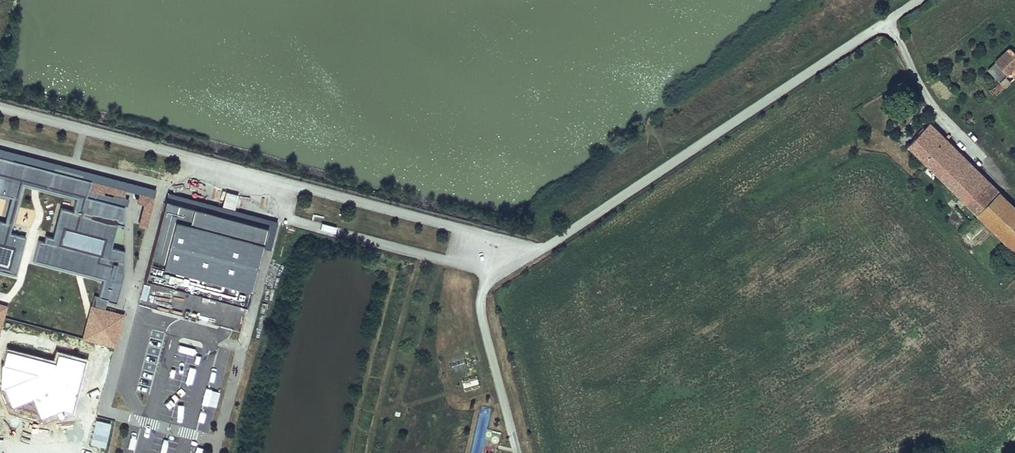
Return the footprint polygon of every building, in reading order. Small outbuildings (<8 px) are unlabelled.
[(1010,48),(988,71),(1000,83),(991,92),(994,95),(996,93),(998,95),(1014,78),(1014,53),(1010,48)] [(999,192),(930,124),(911,143),(909,145),(979,213),(999,192)] [(154,195),(0,156),(0,197),(8,199),(3,222),(0,222),(0,271),(15,275),(25,239),(8,235),(20,184),(74,198),(72,211),(60,209),(50,243),(39,241),(34,262),(102,282),(82,339),(115,349),(124,317),(113,313),(124,275),(125,207),(126,204),(128,200),(145,206),(139,228),(146,230),(154,195)] [(999,192),(979,213),(1014,249),(1014,208),(999,192)] [(167,193),(165,200),(267,227),(262,248),(269,250),(277,221),(228,208),(167,193)] [(267,227),(165,200),(143,281),(246,308),(262,248),(267,227)]
